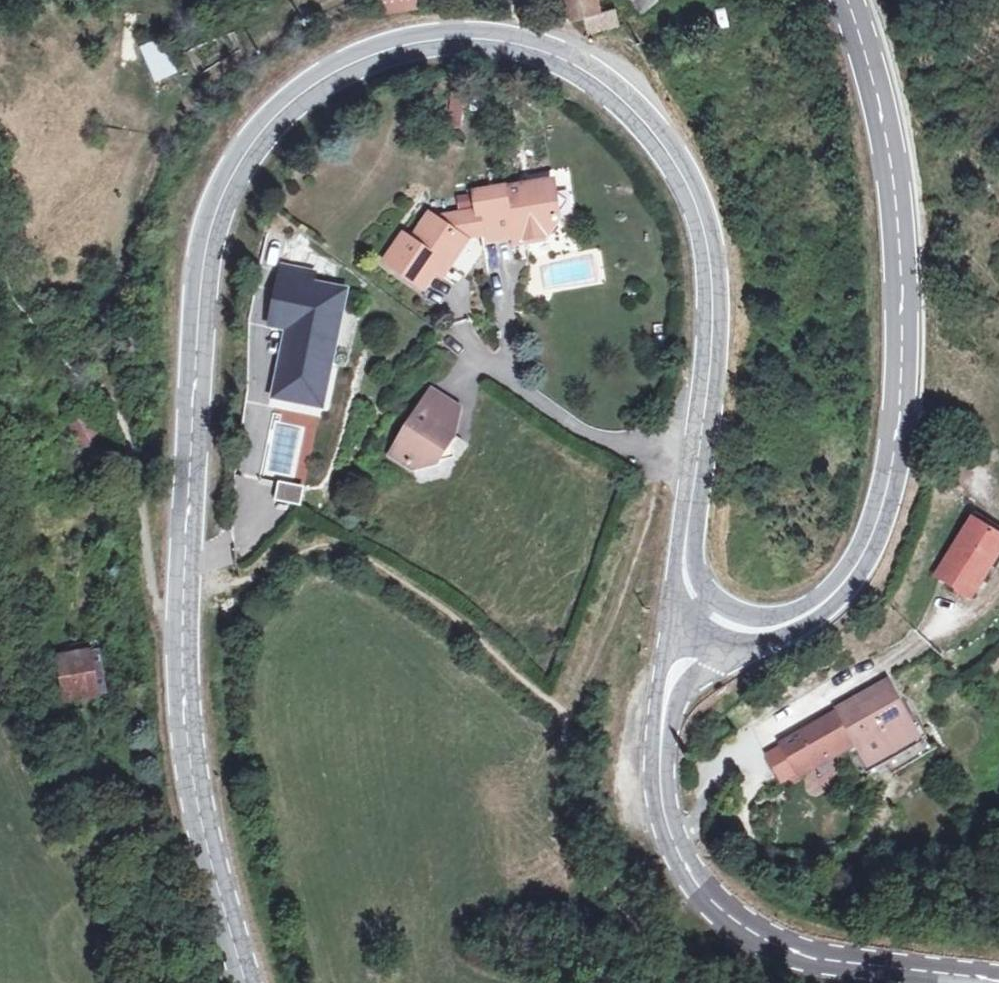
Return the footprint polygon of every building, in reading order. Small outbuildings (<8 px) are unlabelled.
[(379,17),(418,11),(416,0),(377,0),(379,17)] [(603,0),(570,0),(573,12),(588,10),(591,26),(621,21),(618,4),(604,6),(603,0)] [(642,14),(662,5),(659,0),(636,0),(642,14)] [(162,40),(141,49),(157,85),(178,76),(162,40)] [(497,210),(499,219),(504,252),(542,248),(541,252),(561,250),(575,230),(570,200),(497,210)] [(499,219),(451,224),(486,254),(504,252),(499,219)] [(482,254),(486,254),(451,224),(443,238),(481,256),(482,254)] [(465,278),(481,256),(443,238),(432,252),(425,246),(406,271),(438,297),(457,272),(465,278)] [(269,330),(283,333),(272,401),(330,410),(350,288),(315,282),(316,271),(280,265),(269,330)] [(430,482),(451,476),(471,447),(466,443),(479,423),(449,401),(406,463),(430,482)] [(111,451),(88,411),(71,420),(93,461),(111,451)] [(303,507),(305,487),(278,484),(276,504),(303,507)] [(981,557),(990,544),(997,532),(973,515),(935,570),(966,592),(988,563),(981,557)] [(997,532),(990,544),(998,550),(998,548),(998,533),(997,532)] [(67,698),(108,694),(106,669),(92,670),(91,657),(64,660),(67,698)] [(858,694),(784,736),(801,764),(857,731),(872,756),(922,727),(891,672),(865,687),(866,689),(871,697),(863,702),(858,694)] [(866,689),(858,694),(863,702),(871,697),(866,689)]
